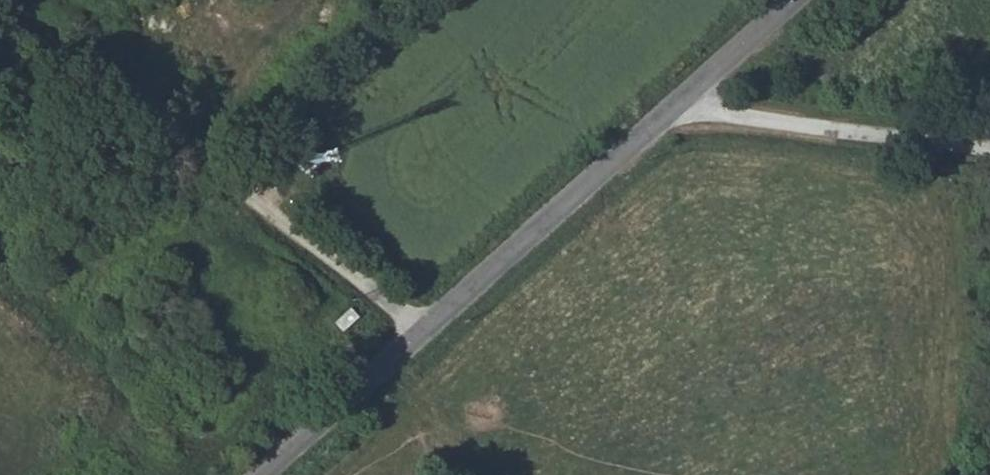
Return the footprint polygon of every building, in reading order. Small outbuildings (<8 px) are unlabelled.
[(348,307),(332,322),(341,331),(357,317),(348,307)]
